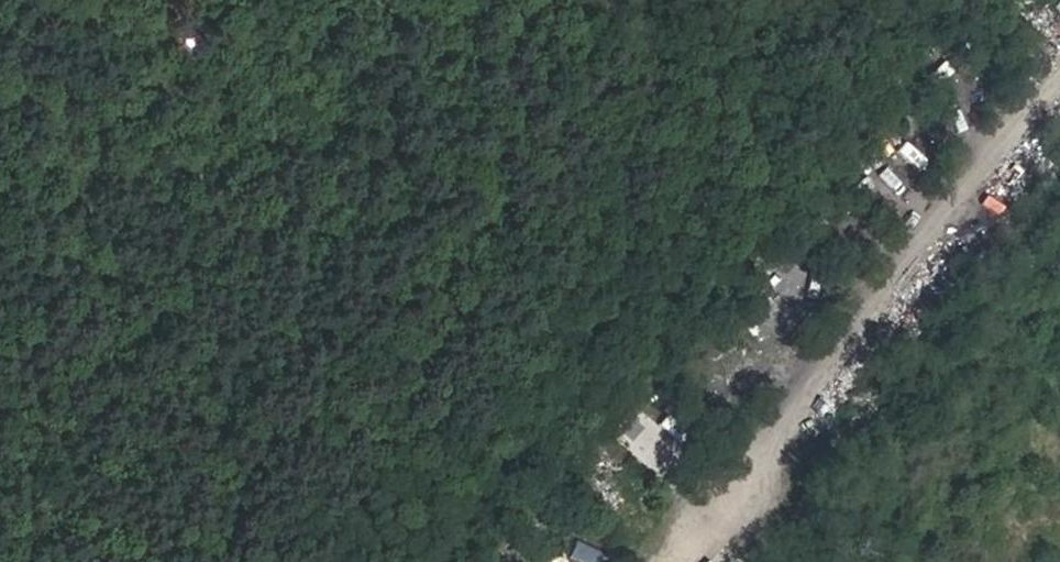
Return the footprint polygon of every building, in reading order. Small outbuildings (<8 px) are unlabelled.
[(646,410),(623,442),(666,474),(690,443),(646,410)]
